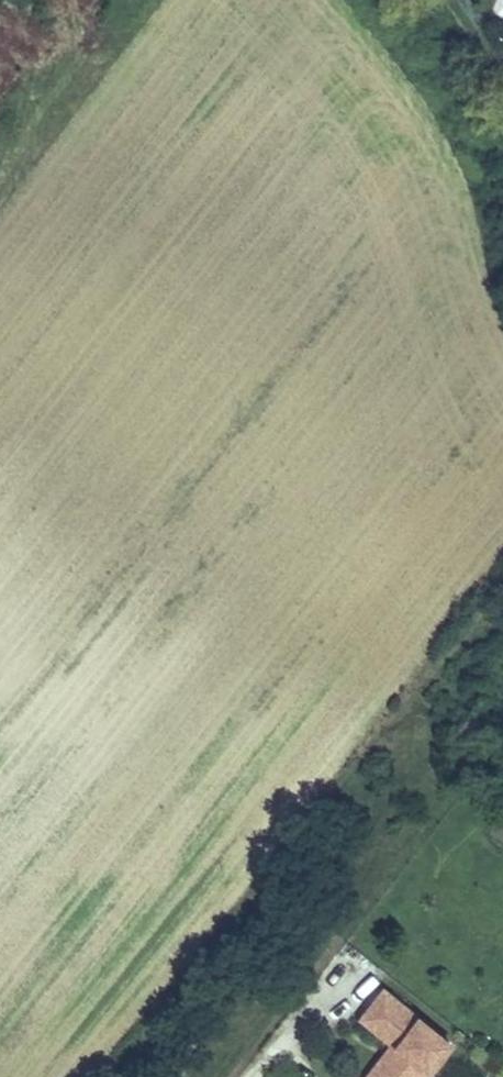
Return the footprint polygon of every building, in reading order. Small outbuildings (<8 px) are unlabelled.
[(393,1045),(401,1052),(389,1068),(381,1061),(368,1076),(428,1076),(452,1046),(384,991),(362,1020),(393,1045)] [(401,1052),(393,1045),(381,1061),(389,1068),(401,1052)]
